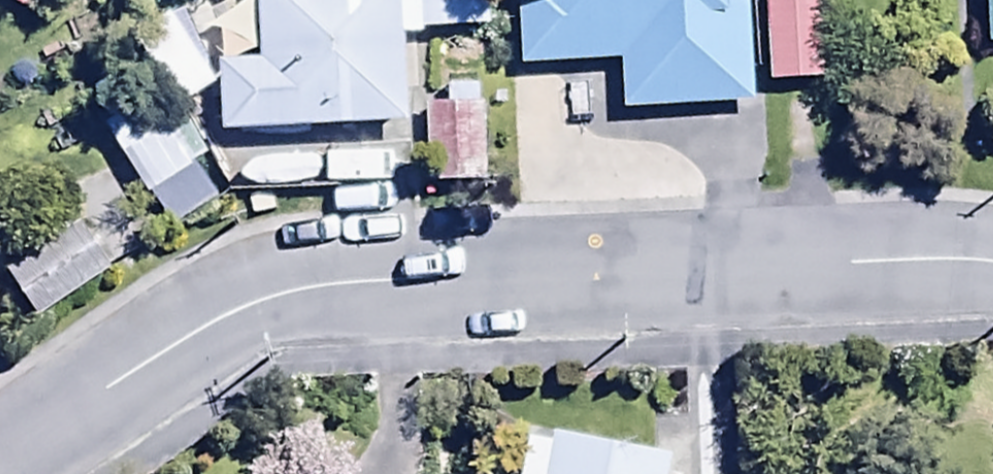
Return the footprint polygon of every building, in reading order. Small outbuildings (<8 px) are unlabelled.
[(400,0),(250,0),(251,57),(215,58),(217,126),(402,122),(400,0)] [(489,0),(417,0),(418,23),(490,19),(489,0)] [(519,64),(617,58),(620,111),(749,104),(743,0),(516,0),(519,64)] [(819,0),(760,0),(761,85),(821,84),(819,0)] [(984,44),(992,44),(992,0),(983,0),(984,44)] [(447,107),(427,106),(423,183),(480,186),(485,83),(448,82),(447,107)] [(95,141),(55,167),(89,219),(128,193),(95,141)] [(198,166),(148,200),(168,231),(218,197),(198,166)] [(34,312),(132,252),(107,212),(9,273),(34,312)] [(547,431),(546,436),(525,431),(516,473),(673,473),(660,471),(663,457),(547,431)]
